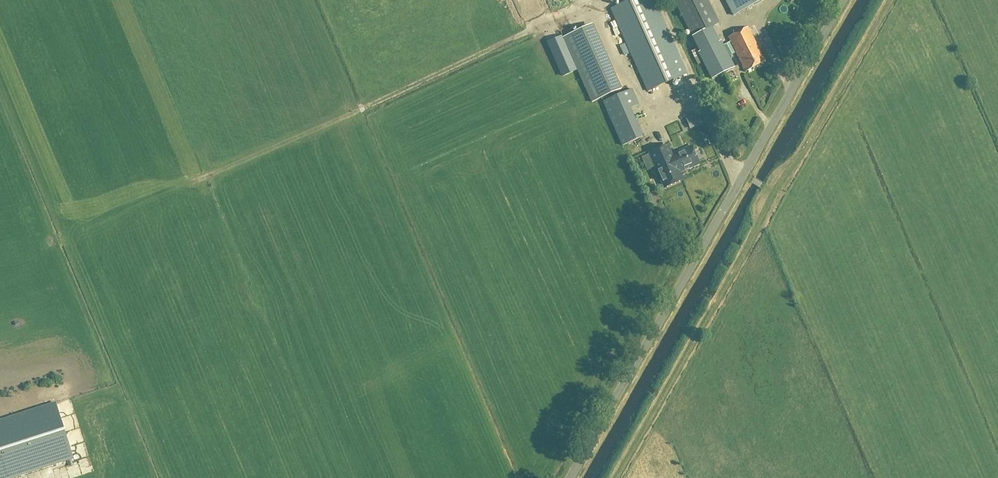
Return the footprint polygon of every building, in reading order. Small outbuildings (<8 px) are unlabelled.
[(648,91),(686,74),(653,0),(632,0),(611,9),(648,91)] [(692,37),(718,23),(706,0),(674,0),(692,37)] [(733,15),(764,0),(726,0),(733,15)] [(597,28),(589,31),(592,40),(600,38),(597,28)] [(765,62),(748,28),(729,37),(746,72),(765,62)] [(698,53),(712,80),(734,68),(721,42),(711,47),(698,53)] [(729,44),(724,46),(729,56),(734,54),(729,44)] [(593,97),(621,86),(615,71),(588,82),(593,97)] [(740,78),(735,81),(742,94),(747,91),(740,78)] [(638,105),(632,90),(604,102),(623,146),(643,137),(630,108),(638,105)] [(667,145),(649,153),(664,188),(683,180),(679,173),(699,164),(691,146),(671,155),(667,145)] [(68,461),(69,464),(73,463),(74,461),(55,402),(0,420),(0,477),(14,477),(68,461)]
